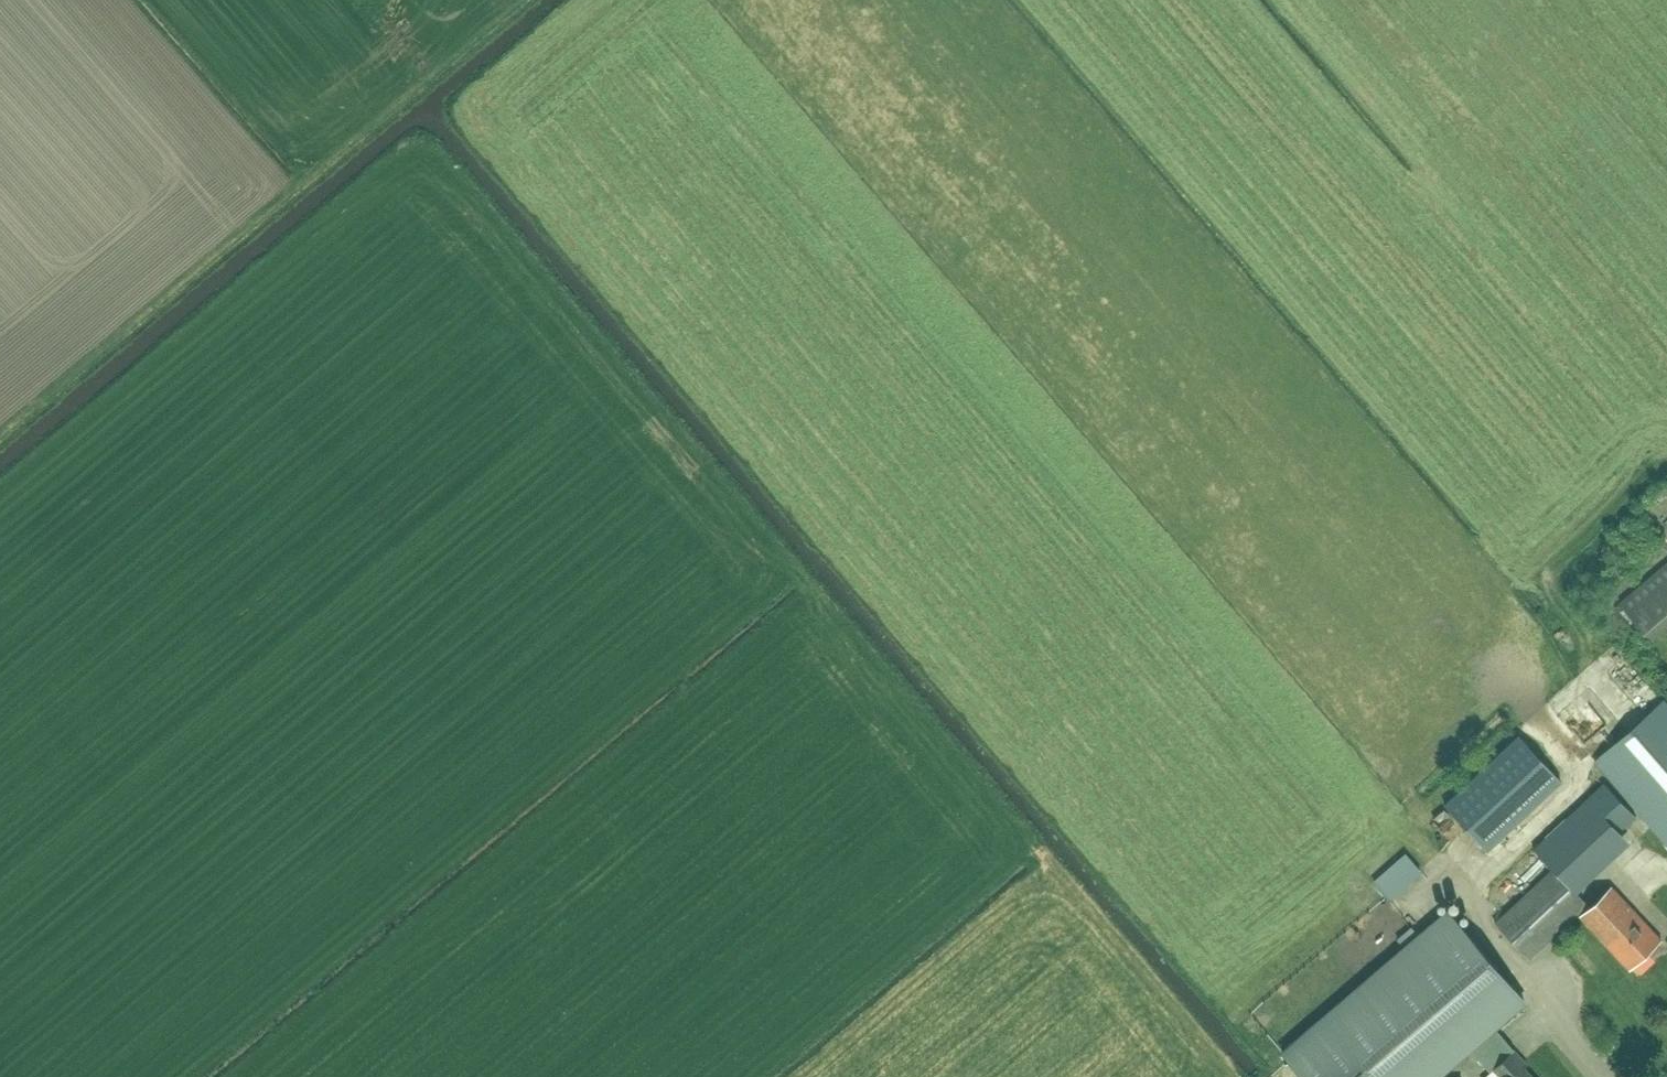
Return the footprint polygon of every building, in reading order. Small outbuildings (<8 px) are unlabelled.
[(1620,601),(1651,636),(1666,623),(1666,561),(1620,601)] [(1663,701),(1595,759),(1666,842),(1666,706),(1663,701)] [(1595,706),(1583,712),(1592,731),(1604,725),(1595,706)] [(1487,850),(1561,781),(1518,735),(1444,804),(1487,850)] [(1619,832),(1636,816),(1604,782),(1532,848),(1551,869),(1494,923),(1528,959),(1587,904),(1576,891),(1629,842),(1619,832)] [(1537,878),(1547,870),(1532,853),(1522,861),(1537,878)] [(1381,886),(1412,924),(1447,897),(1430,876),(1415,888),(1401,870),(1381,886)] [(1628,968),(1660,939),(1610,885),(1578,915),(1628,968)] [(1282,1054),(1302,1076),(1433,1076),(1523,1000),(1448,912),(1282,1054)] [(1522,1067),(1525,1065),(1512,1051),(1495,1067),(1503,1076),(1531,1076),(1522,1067)]
